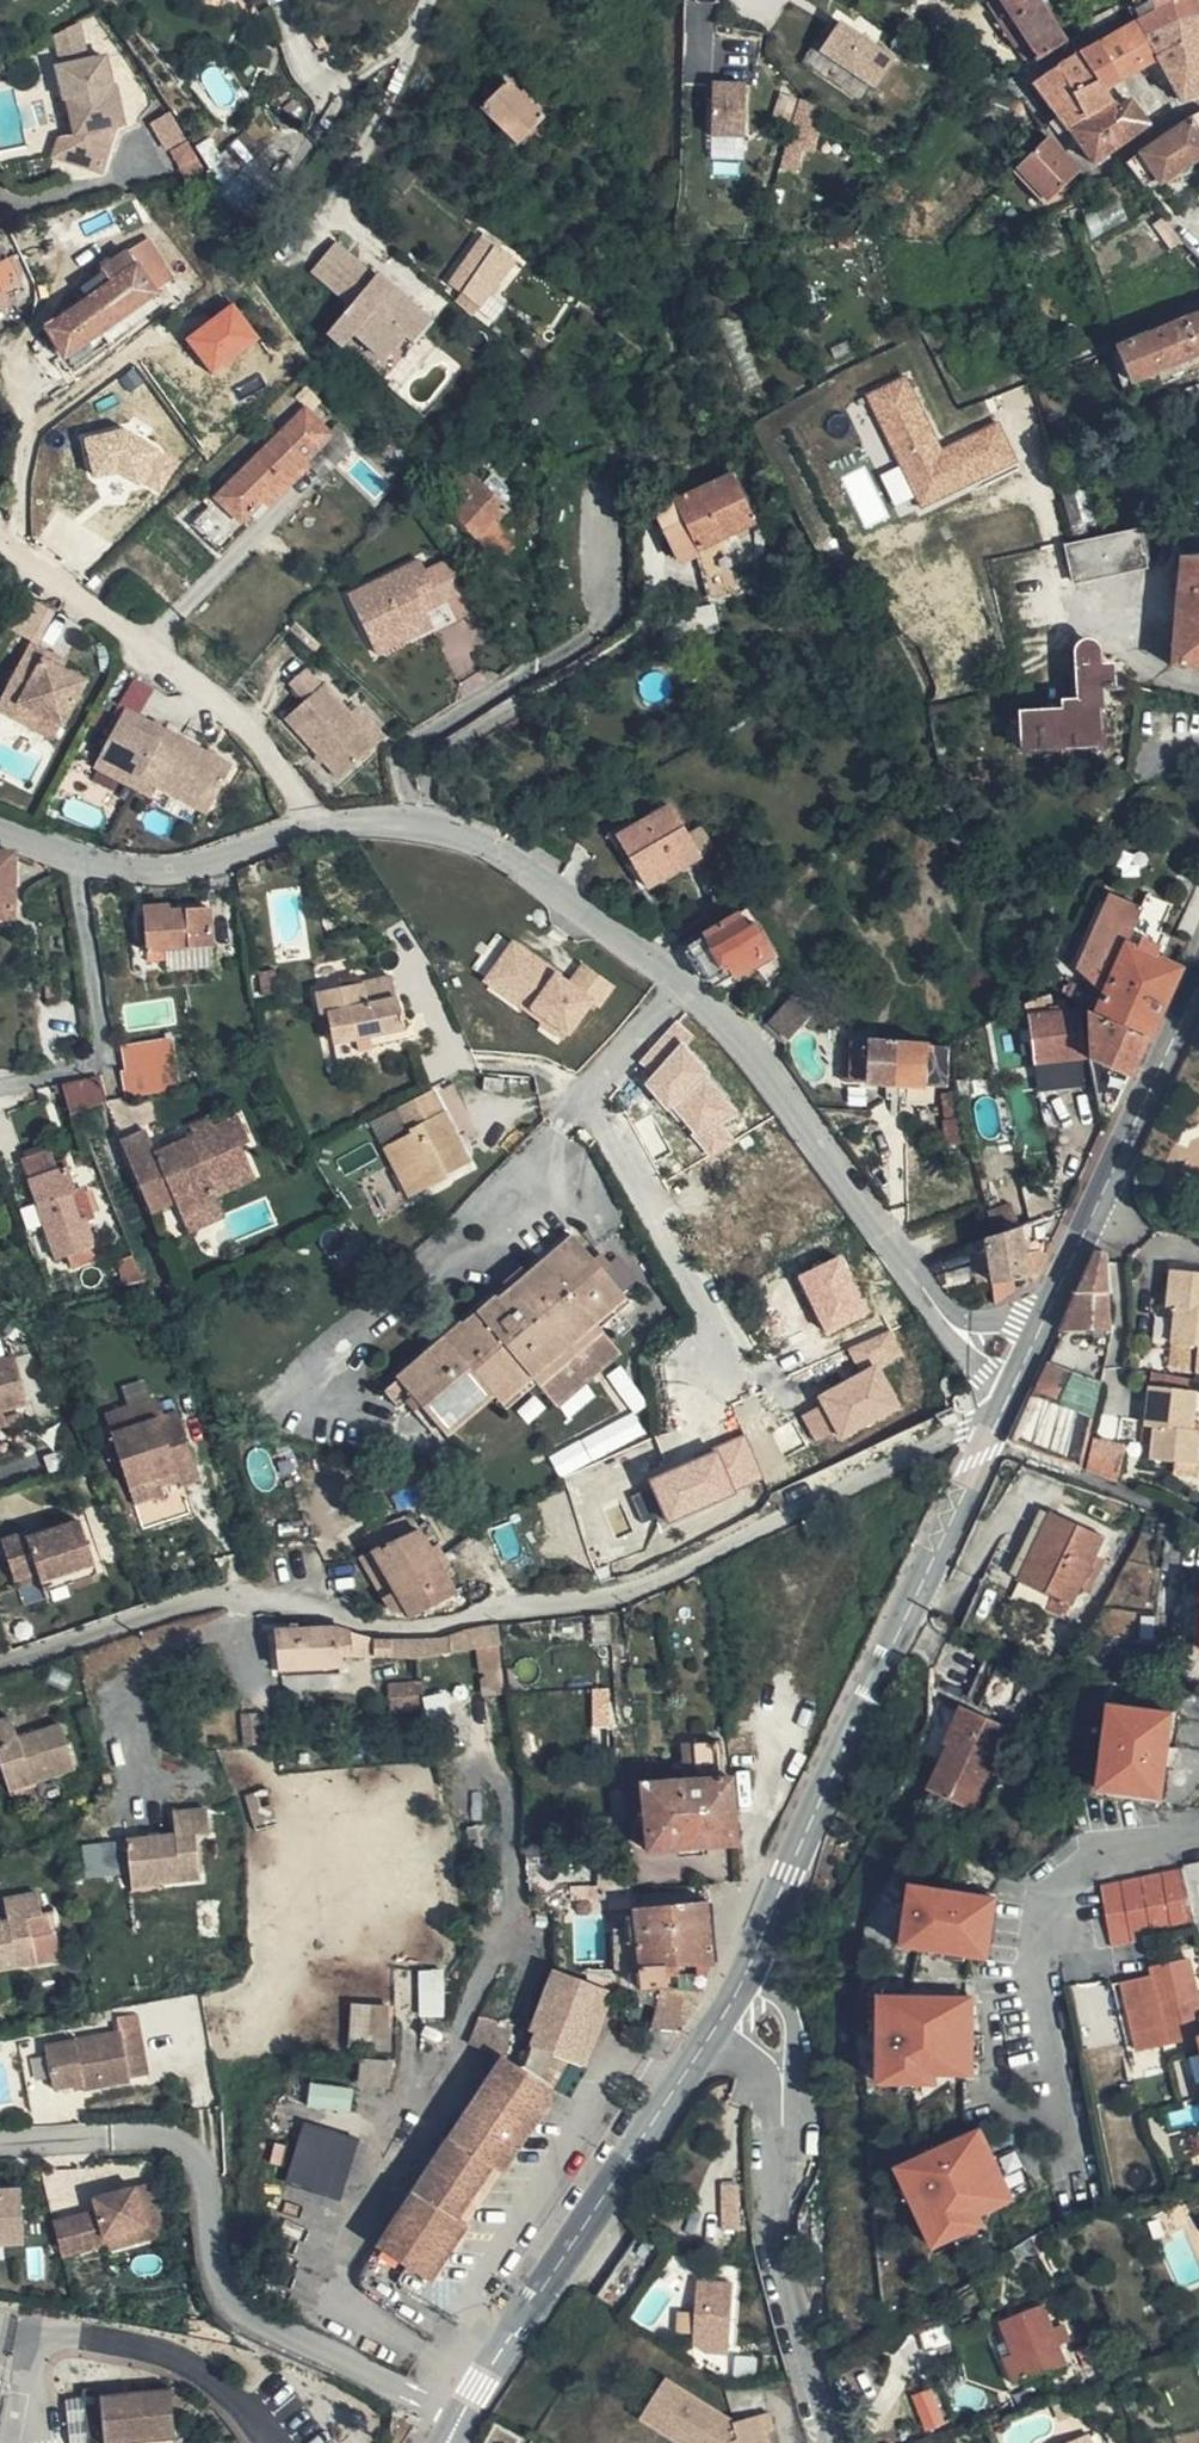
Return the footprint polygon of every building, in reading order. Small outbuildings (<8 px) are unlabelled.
[(24,9),(39,0),(19,0),(24,9)] [(1016,0),(1006,0),(1005,0),(1039,48),(1044,43),(1045,43),(1016,0)] [(1045,43),(1070,21),(1056,0),(1016,0),(1045,43)] [(1158,1),(1142,9),(1153,28),(1198,10),(1198,0),(1157,0),(1158,1)] [(1142,9),(1105,27),(1129,73),(1153,57),(1165,50),(1153,28),(1142,9)] [(1198,36),(1198,10),(1153,28),(1165,50),(1166,53),(1198,36)] [(62,50),(89,38),(81,20),(54,32),(62,50)] [(844,20),(823,49),(876,87),(897,57),(844,20)] [(1095,32),(1087,36),(1100,60),(1112,83),(1127,74),(1129,73),(1105,27),(1095,32)] [(1065,48),(1080,74),(1100,60),(1087,36),(1065,48)] [(1166,53),(1175,69),(1177,72),(1189,93),(1195,90),(1198,89),(1198,36),(1166,53)] [(1039,68),(1055,91),(1080,74),(1065,48),(1059,51),(1058,53),(1039,68)] [(1167,77),(1177,72),(1175,69),(1166,53),(1165,50),(1153,57),(1167,77)] [(1097,108),(1119,95),(1112,83),(1100,60),(1080,74),(1055,91),(1068,108),(1076,119),(1079,118),(1093,110),(1097,108)] [(79,141),(71,168),(103,177),(115,132),(124,130),(121,117),(113,118),(111,107),(119,106),(116,90),(112,90),(105,61),(63,69),(66,87),(60,88),(63,105),(68,105),(75,140),(79,141)] [(1000,85),(1005,74),(1004,74),(989,68),(984,78),(1000,85)] [(56,71),(60,88),(66,87),(63,69),(56,71)] [(510,79),(486,105),(523,140),(547,115),(510,79)] [(718,82),(715,131),(745,133),(747,83),(718,82)] [(825,94),(808,89),(803,108),(802,112),(819,117),(825,94)] [(1122,139),(1157,115),(1138,94),(1125,103),(1119,95),(1097,108),(1122,139)] [(0,108),(0,141),(24,136),(17,104),(0,108)] [(113,118),(121,117),(119,106),(111,107),(113,118)] [(1074,131),(1083,126),(1079,118),(1076,119),(1068,108),(1061,113),(1074,131)] [(1103,153),(1122,139),(1097,108),(1093,110),(1079,118),(1083,126),(1103,153)] [(1134,153),(1156,181),(1167,171),(1173,176),(1198,154),(1198,108),(1194,110),(1196,115),(1151,145),(1149,141),(1143,146),(1134,153)] [(819,117),(802,112),(789,158),(806,162),(819,117)] [(1057,126),(1027,161),(1062,191),(1091,158),(1078,145),(1059,128),(1057,126)] [(163,140),(172,155),(188,146),(178,131),(163,140)] [(54,163),(71,168),(79,141),(75,140),(61,141),(54,163)] [(188,146),(172,155),(181,170),(197,161),(188,146)] [(407,189),(417,177),(402,165),(392,178),(407,189)] [(1187,217),(1182,211),(1171,219),(1176,225),(1187,217)] [(1198,236),(1198,232),(1187,217),(1176,225),(1190,241),(1198,236)] [(468,278),(486,293),(522,247),(491,223),(455,268),(468,278)] [(12,263),(0,236),(0,268),(12,263)] [(417,339),(434,319),(390,282),(384,288),(373,280),(377,275),(337,242),(314,269),(354,303),(330,330),(345,344),(357,330),(387,356),(408,332),(417,339)] [(55,328),(74,357),(164,296),(161,292),(174,283),(149,244),(136,252),(136,255),(109,273),(109,277),(116,286),(55,328)] [(0,268),(0,309),(12,304),(11,297),(28,290),(26,285),(29,282),(19,260),(12,263),(0,268)] [(377,275),(373,280),(384,288),(390,282),(379,273),(377,275)] [(462,286),(479,302),(486,293),(468,278),(462,286)] [(164,296),(74,357),(83,371),(172,308),(164,296)] [(1161,317),(1172,352),(1193,344),(1198,342),(1198,307),(1198,303),(1174,312),(1161,317)] [(1128,330),(1140,363),(1172,352),(1161,317),(1128,330)] [(1126,330),(1115,334),(1130,368),(1140,363),(1128,330),(1126,330)] [(1193,344),(1172,352),(1178,366),(1198,358),(1193,344)] [(1099,364),(1094,351),(1082,356),(1086,369),(1093,367),(1099,364)] [(1172,352),(1140,363),(1146,378),(1162,373),(1174,368),(1178,366),(1172,352)] [(1018,410),(960,435),(926,358),(884,377),(935,493),(1036,449),(1018,410)] [(1095,378),(1106,374),(1102,363),(1099,364),(1093,367),(1095,378)] [(263,506),(268,512),(308,470),(303,464),(329,435),(305,415),(221,505),(245,526),(263,506)] [(691,489),(711,533),(751,517),(767,509),(746,464),(729,471),(727,466),(688,482),(691,489)] [(461,503),(449,516),(499,565),(511,552),(502,543),(508,536),(495,523),(516,498),(490,474),(479,483),(467,470),(448,490),(461,503)] [(688,541),(711,533),(691,489),(676,495),(686,519),(679,520),(688,541)] [(716,543),(722,587),(727,586),(775,577),(775,514),(752,524),(751,517),(711,533),(716,543)] [(1140,530),(1069,543),(1075,579),(1147,566),(1140,530)] [(1191,537),(1180,647),(1198,649),(1198,537),(1191,537)] [(352,598),(374,642),(400,629),(407,643),(437,628),(429,612),(445,604),(424,562),(352,598)] [(726,592),(672,599),(676,624),(729,617),(726,592)] [(400,629),(374,642),(381,656),(407,643),(400,629)] [(1085,719),(1109,718),(1108,670),(1121,670),(1120,649),(1107,650),(1106,640),(1101,636),(1092,636),(1087,638),(1082,652),(1083,686),(1068,686),(1068,697),(1028,697),(1029,732),(1084,729),(1085,719)] [(52,657),(56,650),(33,637),(1,693),(18,702),(22,695),(64,718),(88,677),(62,663),(52,657)] [(68,656),(56,650),(52,657),(62,663),(68,656)] [(343,784),(368,759),(381,747),(353,718),(325,690),(323,692),(304,674),(287,692),(305,709),(288,726),(286,727),(303,744),(343,784)] [(53,737),(64,718),(22,695),(18,702),(1,693),(0,694),(0,695),(0,707),(53,737)] [(129,705),(102,753),(142,775),(150,762),(167,772),(158,786),(207,813),(236,765),(129,705)] [(359,710),(353,718),(381,747),(389,739),(359,710)] [(1110,727),(1109,718),(1085,719),(1084,729),(1110,727)] [(142,775),(102,753),(96,764),(135,786),(142,775)] [(142,775),(135,786),(153,796),(158,786),(167,772),(150,762),(142,775)] [(632,820),(664,871),(714,844),(683,791),(632,820)] [(0,855),(0,918),(16,918),(15,854),(0,855)] [(1144,890),(1117,880),(1115,894),(1165,914),(1176,887),(1150,878),(1144,890)] [(1178,969),(1186,950),(1171,945),(1161,942),(1164,936),(1171,916),(1165,914),(1115,894),(1117,880),(1114,879),(1082,955),(1109,978),(1099,1000),(1152,1024),(1178,969)] [(737,955),(741,962),(774,945),(774,941),(783,936),(768,913),(758,918),(751,904),(699,933),(716,966),(729,960),(737,955)] [(197,910),(155,914),(159,949),(202,944),(197,910)] [(554,1003),(576,1021),(600,991),(607,997),(623,975),(595,952),(578,971),(523,928),(504,955),(537,981),(529,991),(550,1007),(554,1003)] [(1161,942),(1171,945),(1174,940),(1164,936),(1161,942)] [(537,981),(504,955),(496,965),(529,991),(537,981)] [(733,966),(741,962),(737,955),(729,960),(733,966)] [(378,972),(408,967),(407,963),(377,968),(378,972)] [(420,1028),(408,967),(378,972),(381,990),(365,991),(373,1026),(378,1025),(380,1035),(420,1028)] [(339,1009),(344,1031),(373,1026),(365,991),(381,990),(378,972),(377,968),(376,968),(329,977),(336,1010),(339,1009)] [(275,971),(261,972),(263,997),(278,995),(275,971)] [(1031,985),(1030,985),(1038,1046),(1091,1038),(1084,993),(1069,994),(1068,985),(1054,987),(1054,982),(1031,985)] [(796,995),(774,1016),(794,1037),(814,1014),(796,995)] [(1148,1032),(1152,1024),(1099,1000),(1091,996),(1090,995),(1093,1040),(1098,1072),(1101,1088),(1106,1123),(1126,1080),(1148,1032)] [(570,1028),(576,1021),(554,1003),(550,1007),(547,1011),(570,1028)] [(136,1050),(144,1080),(189,1068),(188,1019),(186,1014),(186,1012),(136,1026),(140,1049),(136,1050)] [(189,1068),(200,1065),(188,1019),(189,1068)] [(373,1026),(377,1046),(381,1045),(380,1035),(378,1025),(373,1026)] [(373,1026),(344,1031),(348,1051),(377,1046),(373,1026)] [(854,1072),(879,1074),(892,1074),(903,1076),(907,1033),(857,1029),(854,1072)] [(959,1037),(907,1033),(903,1076),(914,1077),(955,1080),(959,1045),(959,1037)] [(73,1110),(82,1108),(113,1100),(107,1071),(66,1082),(73,1110)] [(1093,1087),(1101,1088),(1098,1072),(1090,1072),(1093,1087)] [(913,1093),(914,1077),(903,1076),(892,1074),(891,1092),(913,1093)] [(949,1087),(954,1114),(967,1114),(966,1106),(961,1084),(949,1087)] [(408,1099),(398,1104),(412,1128),(385,1143),(400,1170),(414,1163),(427,1188),(451,1174),(450,1170),(471,1158),(431,1085),(408,1099)] [(181,1196),(187,1210),(223,1195),(221,1189),(217,1180),(257,1163),(247,1140),(255,1136),(243,1111),(219,1121),(215,1113),(194,1122),(197,1128),(201,1135),(181,1143),(179,1140),(159,1148),(150,1126),(125,1137),(156,1206),(181,1196)] [(956,1125),(969,1123),(968,1120),(967,1114),(954,1114),(956,1125)] [(178,1137),(179,1140),(181,1143),(201,1135),(197,1128),(178,1137)] [(76,1148),(72,1134),(41,1144),(55,1188),(39,1194),(45,1215),(62,1210),(73,1244),(84,1240),(89,1255),(118,1246),(107,1209),(113,1207),(104,1179),(98,1181),(90,1154),(79,1157),(76,1148)] [(87,1145),(76,1148),(79,1157),(90,1154),(87,1145)] [(217,1180),(221,1189),(262,1173),(257,1163),(217,1180)] [(414,1163),(400,1170),(413,1195),(427,1188),(414,1163)] [(1011,1210),(1017,1208),(1013,1187),(987,1191),(991,1217),(1011,1210)] [(223,1195),(187,1210),(194,1227),(230,1211),(223,1195)] [(1021,1234),(1040,1230),(1037,1205),(1017,1208),(1021,1234)] [(987,1237),(988,1241),(1009,1237),(1021,1234),(1017,1208),(1011,1210),(991,1217),(984,1221),(985,1227),(981,1229),(983,1237),(987,1237)] [(471,1304),(417,1349),(407,1389),(420,1380),(445,1411),(494,1370),(501,1378),(509,1389),(541,1362),(547,1370),(567,1395),(633,1341),(609,1315),(641,1289),(584,1221),(538,1258),(520,1273),(507,1284),(504,1280),(474,1306),(471,1304)] [(1039,1262),(1049,1242),(1047,1233),(1040,1230),(1021,1234),(1009,1237),(988,1241),(995,1267),(1015,1264),(1039,1262)] [(1111,1241),(1104,1232),(1088,1265),(1064,1317),(1018,1425),(1016,1431),(1086,1458),(1103,1378),(1114,1323),(1111,1282),(1114,1281),(1112,1260),(1111,1241)] [(514,1268),(520,1273),(538,1258),(533,1251),(514,1268)] [(1198,1331),(1198,1254),(1175,1251),(1170,1291),(1179,1292),(1175,1329),(1198,1331)] [(121,1257),(128,1282),(145,1278),(134,1253),(121,1257)] [(1016,1276),(1015,1264),(995,1267),(996,1291),(1016,1276)] [(822,1393),(843,1433),(900,1404),(878,1362),(903,1350),(888,1321),(850,1340),(865,1370),(822,1393)] [(407,1389),(417,1349),(390,1372),(405,1391),(407,1389)] [(515,1396),(547,1370),(541,1362),(509,1389),(515,1396)] [(21,1408),(10,1363),(0,1366),(0,1414),(21,1408)] [(626,1365),(614,1371),(633,1408),(645,1401),(626,1365)] [(452,1418),(501,1378),(494,1370),(445,1411),(452,1418)] [(1155,1370),(1151,1412),(1160,1412),(1155,1445),(1198,1450),(1198,1415),(1196,1415),(1198,1385),(1198,1375),(1155,1370)] [(806,1408),(816,1437),(835,1430),(825,1401),(806,1408)] [(107,1434),(155,1420),(150,1403),(101,1418),(107,1434)] [(561,1474),(648,1432),(637,1410),(550,1452),(561,1474)] [(176,1414),(155,1420),(107,1434),(123,1489),(172,1474),(175,1484),(176,1488),(197,1482),(176,1414)] [(1092,1460),(1121,1472),(1128,1435),(1098,1428),(1092,1460)] [(156,1489),(175,1484),(172,1474),(123,1489),(125,1498),(156,1489)] [(156,1489),(125,1498),(128,1508),(160,1499),(156,1489)] [(382,1536),(428,1513),(419,1497),(374,1521),(382,1536)] [(413,1593),(426,1615),(428,1616),(447,1606),(473,1593),(476,1588),(477,1580),(467,1563),(458,1567),(428,1513),(382,1536),(404,1575),(413,1593)] [(1070,1607),(1102,1538),(1053,1514),(1019,1584),(1070,1607)] [(34,1587),(63,1579),(66,1593),(92,1586),(78,1530),(24,1544),(22,1537),(0,1542),(0,1561),(8,1593),(34,1587)] [(404,1575),(382,1536),(371,1541),(394,1581),(404,1575)] [(404,1598),(413,1593),(404,1575),(394,1581),(404,1598)] [(63,1579),(34,1587),(37,1600),(66,1593),(63,1579)] [(514,1631),(511,1612),(479,1617),(460,1624),(461,1636),(514,1631)] [(361,1634),(361,1620),(341,1613),(287,1616),(290,1655),(352,1651),(351,1647),(350,1635),(361,1634)] [(384,1644),(384,1626),(370,1622),(361,1620),(361,1634),(350,1635),(351,1647),(384,1644)] [(588,1636),(586,1620),(552,1624),(553,1639),(588,1636)] [(423,1640),(422,1624),(421,1624),(384,1626),(384,1644),(423,1640)] [(461,1636),(460,1624),(453,1626),(422,1624),(423,1640),(461,1636)] [(603,1648),(619,1647),(617,1634),(601,1637),(603,1648)] [(982,1713),(986,1703),(1002,1669),(974,1656),(953,1701),(982,1713)] [(439,1693),(436,1665),(401,1669),(404,1696),(439,1693)] [(335,1709),(332,1677),(314,1680),(318,1710),(335,1709)] [(41,1770),(84,1755),(68,1708),(28,1722),(20,1702),(0,1709),(0,1734),(3,1733),(14,1768),(37,1759),(41,1770)] [(1164,1795),(1175,1714),(1114,1706),(1103,1787),(1164,1795)] [(980,1747),(986,1750),(996,1728),(951,1707),(933,1746),(937,1748),(918,1791),(965,1813),(987,1766),(980,1763),(974,1760),(980,1747)] [(657,1841),(742,1831),(736,1763),(730,1763),(725,1727),(701,1729),(704,1756),(697,1757),(697,1767),(649,1774),(657,1841)] [(980,1763),(986,1750),(980,1747),(974,1760),(980,1763)] [(18,1778),(41,1770),(37,1759),(14,1768),(18,1778)] [(159,1858),(161,1869),(207,1865),(202,1821),(218,1819),(216,1796),(181,1800),(184,1820),(133,1826),(137,1861),(159,1858)] [(87,1875),(130,1871),(127,1836),(84,1840),(87,1875)] [(138,1871),(161,1869),(159,1858),(137,1861),(138,1871)] [(1180,1871),(1092,1890),(1104,1946),(1192,1927),(1180,1871)] [(41,1951),(34,1911),(51,1908),(45,1884),(12,1891),(16,1913),(0,1916),(0,1960),(41,1951)] [(655,2017),(690,2019),(719,1956),(716,1890),(642,1896),(649,1965),(663,1964),(666,1978),(672,1978),(667,1991),(655,2017)] [(905,1954),(983,1966),(992,1908),(916,1894),(905,1954)] [(663,1964),(649,1965),(650,1978),(666,1978),(663,1964)] [(448,2013),(445,1965),(420,1967),(423,2015),(448,2013)] [(1191,1966),(1152,1976),(1154,1983),(1124,1991),(1141,2061),(1198,2047),(1198,1998),(1191,1966)] [(603,1991),(562,1975),(539,2033),(581,2049),(603,1991)] [(603,1991),(581,2049),(592,2053),(614,1996),(603,1991)] [(395,2040),(390,1997),(349,2002),(354,2045),(395,2040)] [(508,2042),(525,2018),(490,2004),(475,2029),(508,2042)] [(971,2075),(971,2006),(881,2004),(879,2088),(934,2088),(935,2077),(971,2075)] [(136,2067),(156,2063),(148,2023),(129,2026),(127,2022),(49,2037),(58,2081),(89,2076),(90,2082),(137,2072),(136,2067)] [(474,2183),(495,2153),(551,2071),(508,2042),(382,2230),(411,2250),(402,2262),(407,2274),(419,2281),(429,2267),(433,2265),(484,2190),(474,2183)] [(551,2071),(495,2153),(505,2159),(562,2079),(551,2071)] [(310,2103),(351,2106),(353,2086),(312,2083),(310,2103)] [(287,2181),(344,2195),(361,2131),(304,2117),(287,2181)] [(1019,2184),(989,2119),(905,2159),(943,2236),(988,2212),(984,2205),(1019,2184)] [(744,2218),(745,2171),(730,2171),(728,2217),(744,2218)] [(61,2206),(70,2241),(117,2232),(116,2222),(157,2213),(149,2174),(106,2182),(108,2196),(61,2206)] [(32,2226),(26,2177),(0,2180),(0,2229),(32,2226)] [(630,2299),(672,2237),(646,2219),(602,2282),(630,2299)] [(736,2347),(740,2274),(704,2272),(698,2339),(710,2345),(736,2347)] [(1060,2317),(1050,2293),(1009,2309),(1021,2342),(1011,2346),(1020,2370),(1071,2351),(1067,2337),(1075,2332),(1069,2314),(1060,2317)] [(935,2339),(961,2326),(952,2308),(926,2320),(935,2339)] [(1009,2309),(999,2313),(1011,2346),(1021,2342),(1009,2309)] [(763,2402),(738,2408),(673,2365),(648,2401),(701,2437),(709,2434),(727,2430),(730,2442),(773,2442),(767,2419),(763,2402)] [(89,2387),(94,2433),(185,2422),(178,2377),(107,2383),(105,2376),(88,2378),(89,2387)] [(75,2435),(94,2433),(89,2387),(71,2389),(75,2435)] [(772,2400),(763,2402),(767,2419),(776,2417),(772,2400)] [(1046,2442),(1102,2442),(1093,2422),(1045,2440),(1046,2442)] [(709,2434),(711,2442),(730,2442),(727,2430),(709,2434)]
